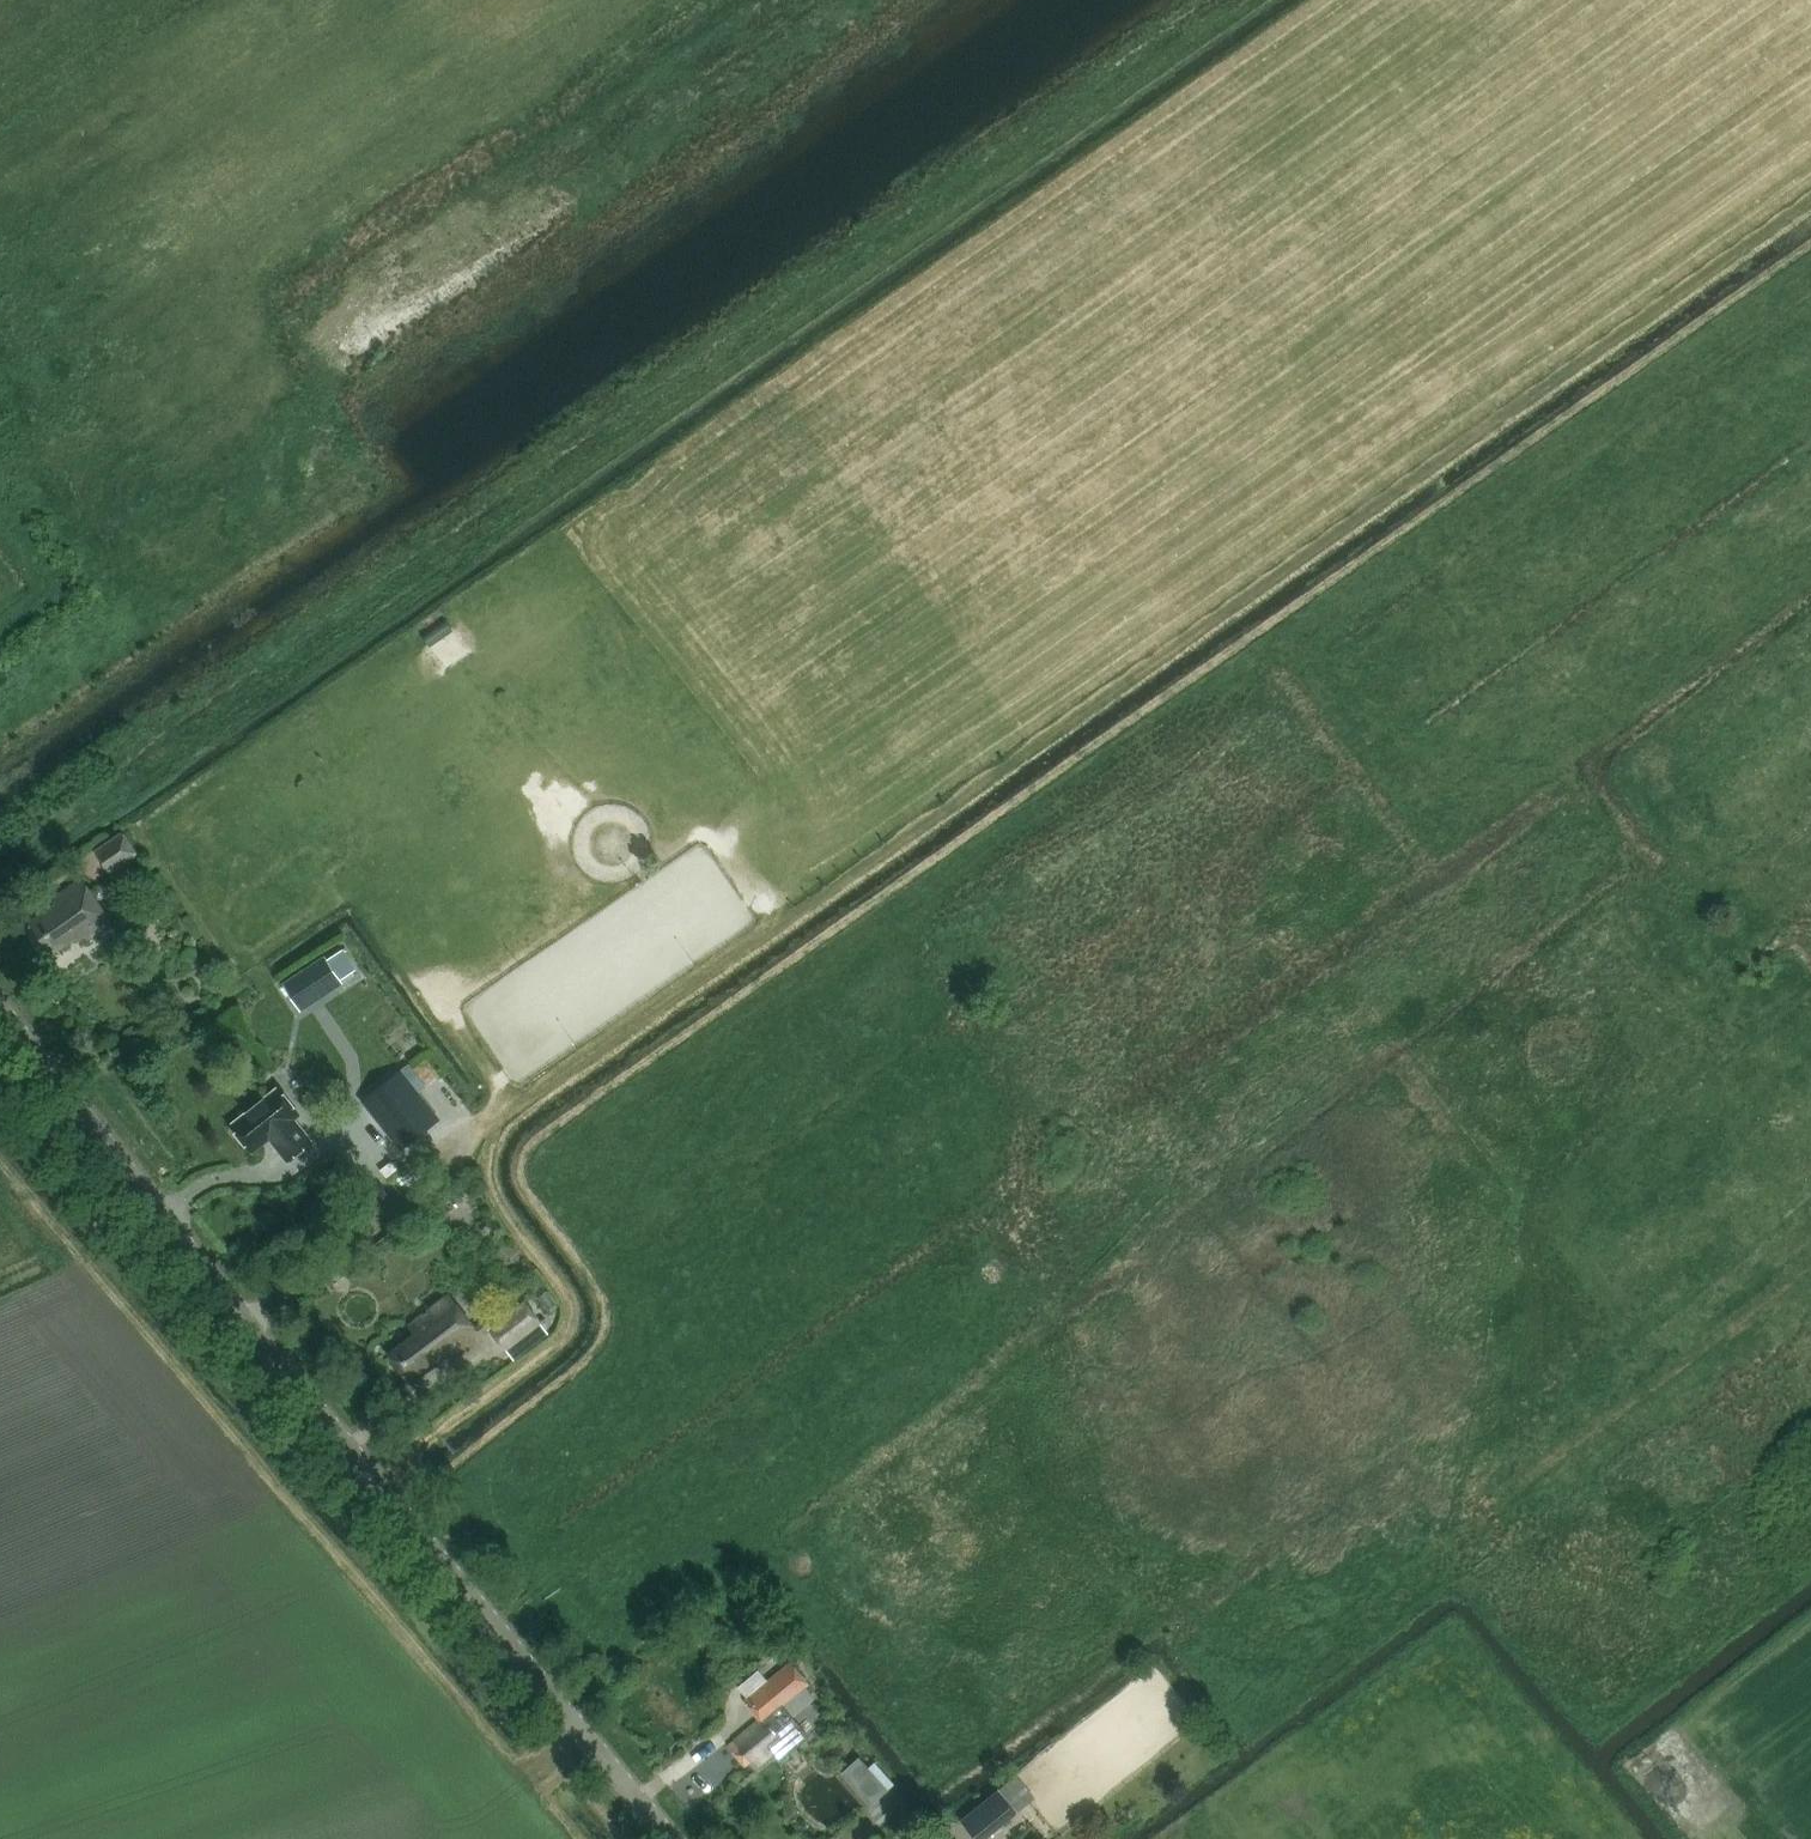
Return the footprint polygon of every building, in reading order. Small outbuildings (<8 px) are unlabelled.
[(94,851),(112,877),(139,858),(122,832),(94,851)] [(112,923),(82,879),(52,899),(56,905),(31,922),(53,954),(74,940),(76,943),(85,937),(87,940),(112,923)] [(301,1008),(342,981),(341,979),(357,969),(343,948),(327,959),(326,957),(285,984),(301,1008)] [(441,1120),(402,1069),(362,1100),(401,1151),(441,1120)] [(303,1115),(279,1086),(230,1126),(253,1154),(269,1140),(288,1163),(314,1142),(297,1120),(303,1115)] [(486,1321),(475,1329),(449,1296),(410,1327),(416,1335),(391,1355),(412,1383),(437,1363),(440,1367),(453,1357),(455,1359),(493,1330),(486,1321)] [(505,1322),(491,1332),(511,1360),(547,1334),(527,1305),(515,1314),(510,1307),(500,1314),(505,1322)] [(787,1702),(811,1683),(792,1659),(746,1697),(763,1718),(785,1700),(787,1702)] [(781,1760),(813,1734),(787,1702),(785,1700),(763,1718),(729,1746),(745,1766),(749,1762),(753,1766),(756,1763),(760,1767),(776,1754),(781,1760)] [(1036,1796),(1016,1773),(997,1790),(1017,1812),(1036,1796)] [(880,1779),(862,1796),(872,1806),(890,1790),(880,1779)] [(973,1838),(988,1838),(1017,1813),(997,1790),(959,1824),(973,1838)]
